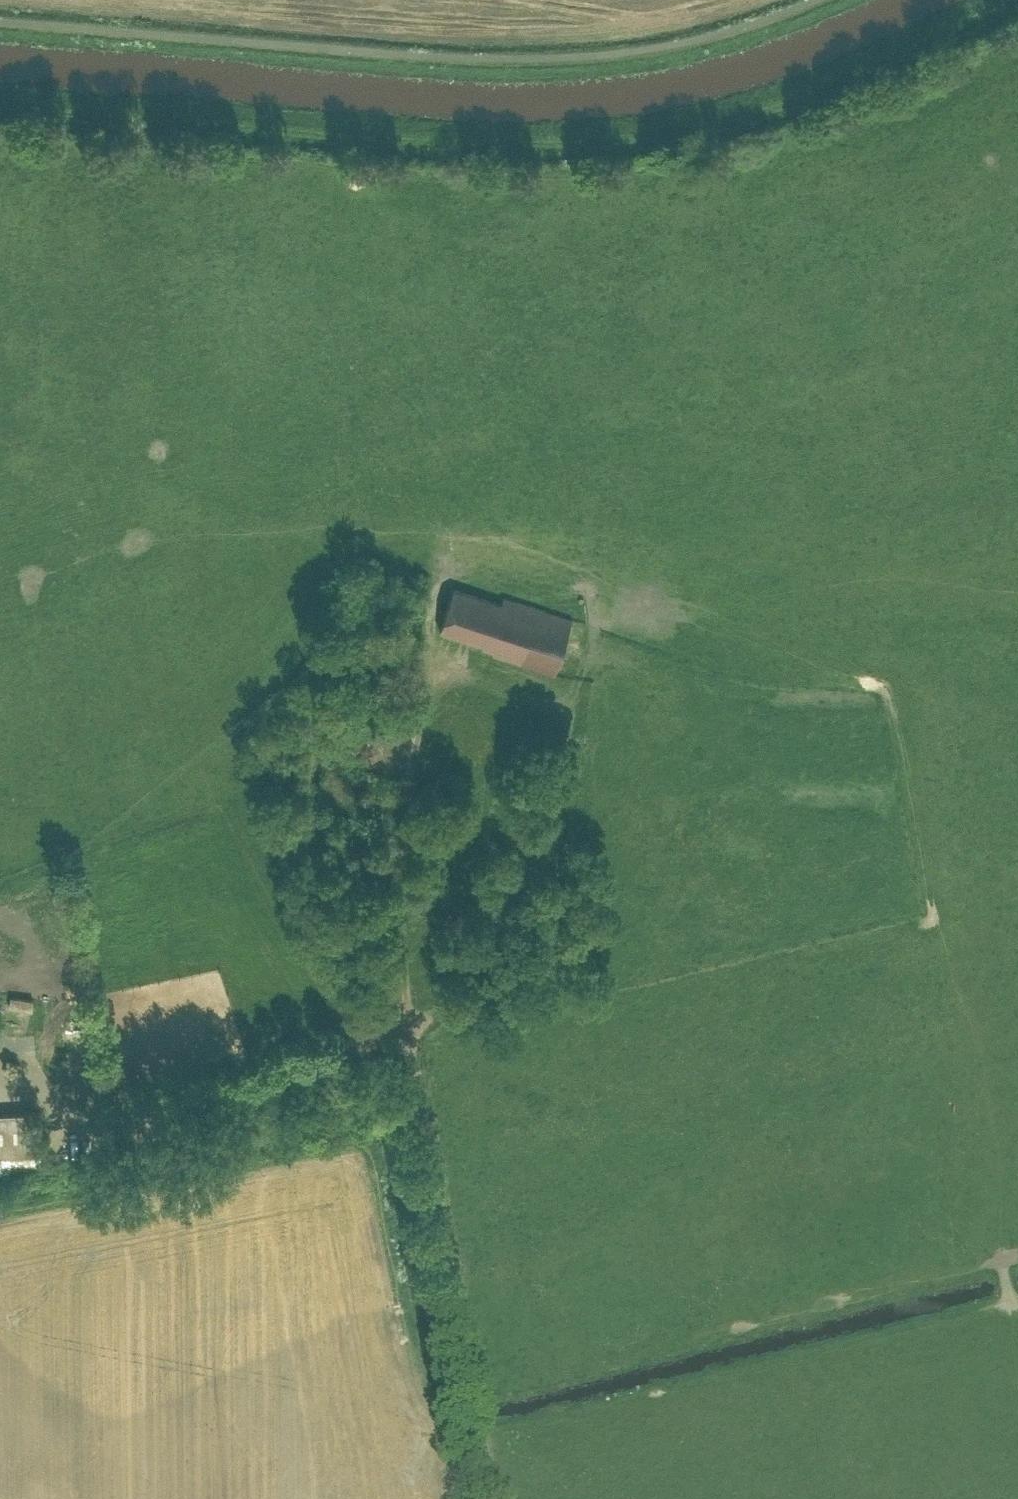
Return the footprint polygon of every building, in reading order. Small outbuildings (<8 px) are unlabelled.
[(571,623),(448,588),(434,638),(556,673),(571,623)] [(0,1120),(0,1161),(37,1160),(36,1120),(0,1120)]
